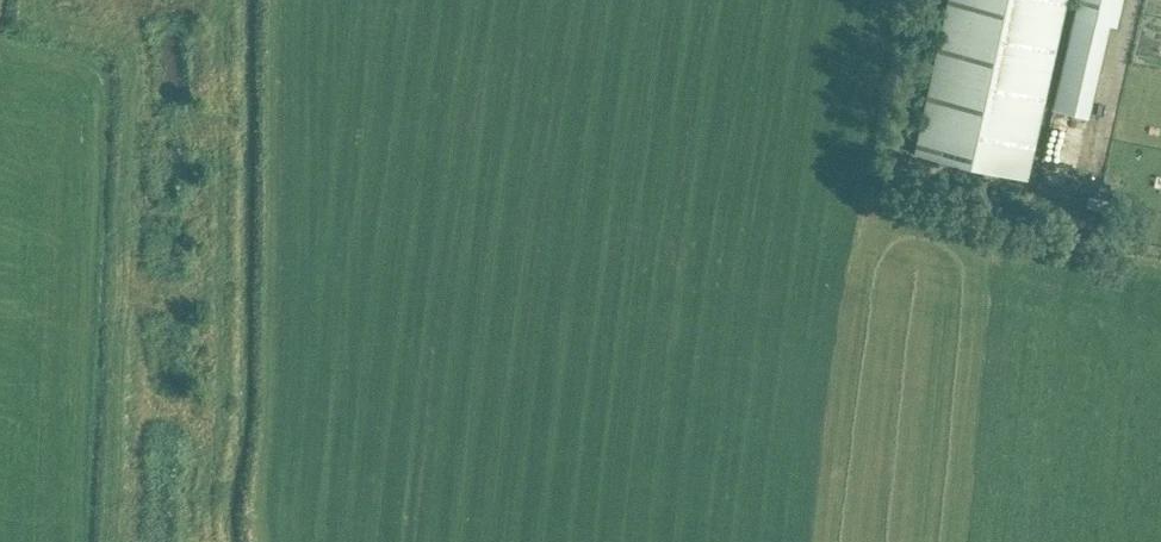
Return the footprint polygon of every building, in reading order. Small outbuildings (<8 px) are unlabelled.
[(915,155),(1028,179),(1067,0),(948,0),(915,155)] [(1075,16),(1111,24),(1120,26),(1126,0),(1079,0),(1075,16)] [(1091,160),(1093,142),(1062,137),(1059,156),(1091,160)]
